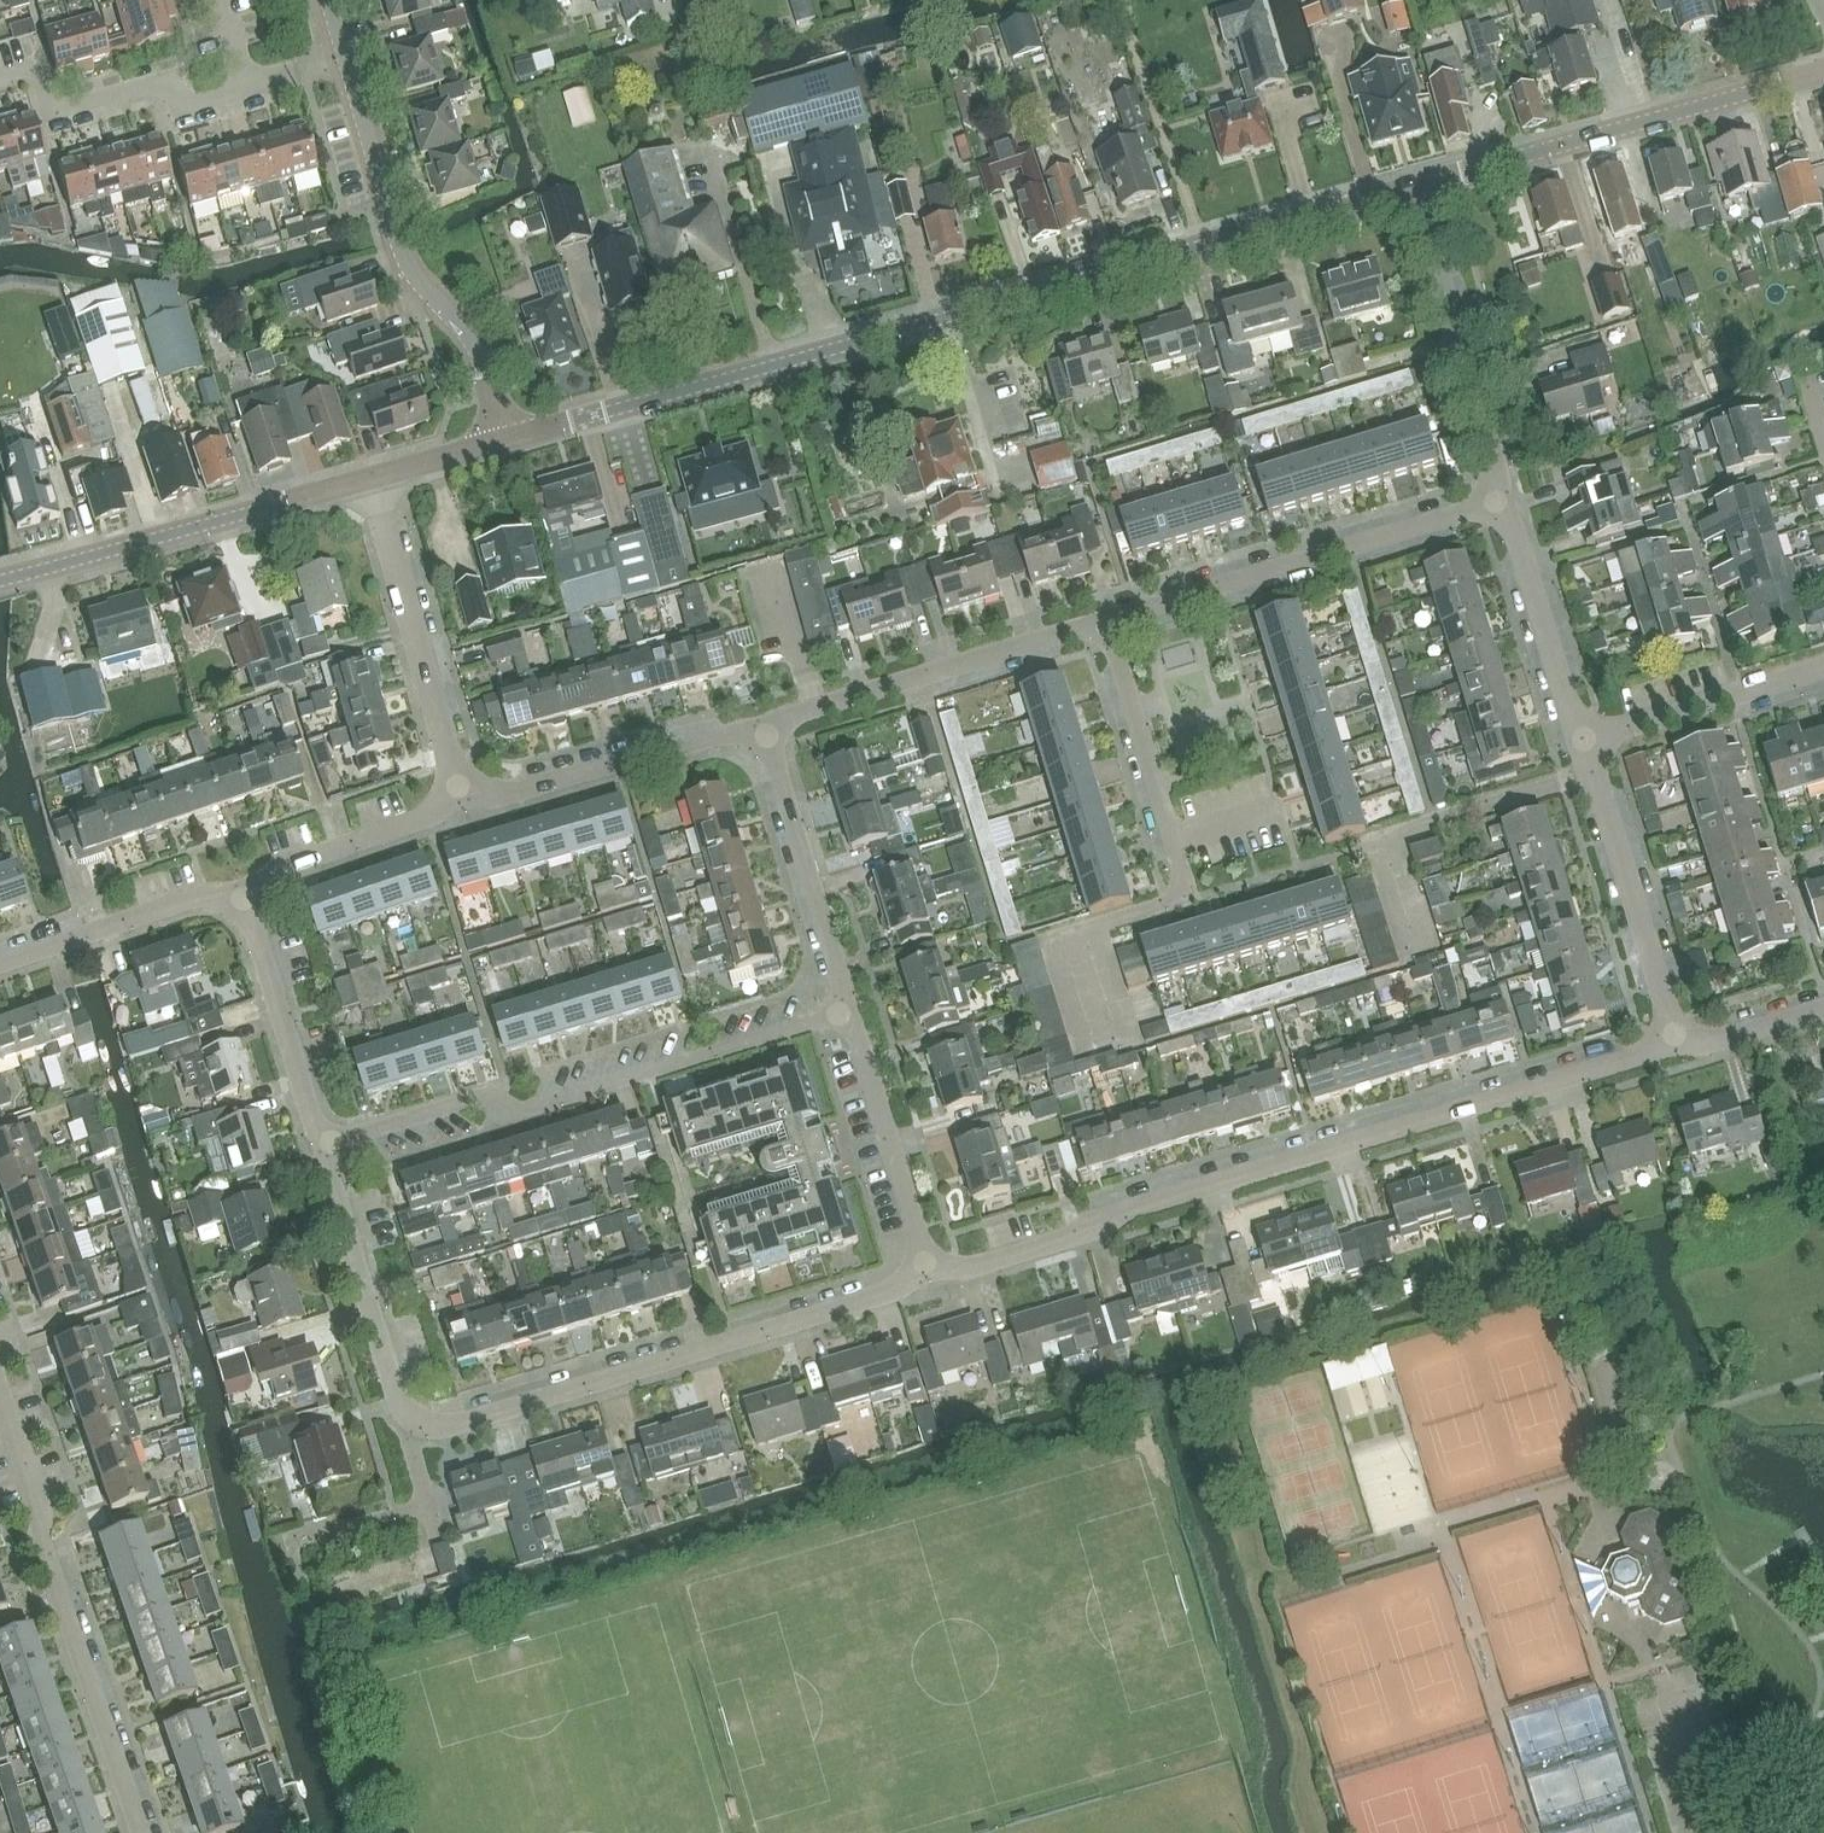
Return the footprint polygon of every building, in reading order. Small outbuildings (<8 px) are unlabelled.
[(123,26),(156,17),(154,9),(163,7),(161,0),(120,0),(116,1),(123,26)] [(441,6),(430,10),(427,0),(385,0),(391,21),(422,12),(424,21),(444,16),(441,6)] [(599,10),(621,4),(628,28),(657,20),(651,0),(596,0),(599,10)] [(1250,105),(1210,117),(1224,161),(1242,156),(1242,157),(1245,156),(1252,154),(1254,153),(1254,152),(1273,147),(1260,103),(1259,103),(1255,91),(1285,83),(1261,0),(1217,13),(1226,43),(1240,39),(1250,72),(1240,75),(1250,105)] [(1329,24),(1366,13),(1362,0),(1322,0),(1329,24)] [(1523,48),(1600,24),(1593,0),(1509,0),(1523,48)] [(1681,31),(1717,19),(1711,0),(1671,0),(1681,31)] [(1731,18),(1741,15),(1742,17),(1762,10),(1761,8),(1771,5),(1770,0),(1725,0),(1731,18)] [(814,11),(795,16),(798,25),(816,19),(814,11)] [(71,24),(80,57),(88,55),(91,64),(109,59),(101,33),(97,16),(71,24)] [(444,16),(424,21),(413,24),(418,40),(391,48),(404,92),(442,82),(430,37),(448,32),(444,16)] [(123,26),(125,35),(130,51),(130,52),(172,40),(167,22),(159,24),(156,17),(123,26)] [(1042,51),(1031,19),(1000,29),(1011,61),(1042,51)] [(1482,27),(1488,48),(1501,44),(1495,23),(1482,27)] [(45,31),(57,73),(75,68),(73,60),(80,57),(71,24),(45,31)] [(120,37),(122,46),(124,52),(130,51),(125,35),(120,37)] [(1483,35),(1469,39),(1477,64),(1491,60),(1483,35)] [(110,40),(112,49),(122,46),(120,37),(110,40)] [(1532,57),(1537,75),(1555,69),(1563,94),(1597,84),(1584,43),(1551,53),(1550,51),(1532,57)] [(114,55),(124,52),(122,46),(112,49),(114,55)] [(1458,49),(1425,58),(1449,143),(1470,138),(1462,109),(1472,106),(1468,91),(1464,92),(1459,74),(1464,72),(1458,49)] [(854,60),(865,100),(890,94),(880,53),(854,60)] [(1361,75),(1350,78),(1356,101),(1361,100),(1373,145),(1425,131),(1416,100),(1421,99),(1410,61),(1398,64),(1398,63),(1361,73),(1361,75)] [(878,226),(888,223),(877,180),(867,182),(854,130),(870,125),(853,66),(741,98),(757,154),(793,145),(803,185),(787,189),(802,249),(818,245),(820,253),(829,287),(872,276),(862,238),(880,233),(878,226)] [(465,99),(460,84),(437,91),(440,102),(447,100),(448,104),(465,99)] [(1524,131),(1542,125),(1547,123),(1534,84),(1511,91),(1524,131)] [(572,128),(595,121),(584,87),(561,94),(572,128)] [(1138,93),(1117,100),(1129,135),(1150,128),(1138,93)] [(460,144),(448,104),(447,100),(440,102),(409,111),(421,154),(428,152),(429,153),(460,144)] [(23,115),(19,113),(6,116),(26,185),(38,182),(32,162),(46,159),(34,116),(24,119),(23,115)] [(8,169),(14,189),(26,185),(6,116),(0,118),(0,172),(8,169)] [(289,134),(280,136),(292,179),(318,172),(304,125),(301,123),(290,126),(288,130),(289,134)] [(254,144),(271,203),(284,200),(279,183),(292,179),(280,136),(254,144)] [(1754,137),(1710,149),(1716,171),(1721,169),(1730,198),(1749,193),(1755,215),(1763,213),(1767,227),(1789,221),(1781,193),(1770,196),(1768,188),(1754,137)] [(160,138),(134,145),(150,200),(151,204),(163,201),(160,184),(173,180),(160,138)] [(429,153),(432,167),(425,169),(431,189),(438,187),(441,197),(480,186),(467,142),(460,144),(429,153)] [(1139,142),(1098,155),(1110,190),(1116,188),(1122,208),(1158,196),(1139,142)] [(1822,211),(1802,146),(1797,143),(1787,146),(1784,152),(1787,164),(1775,167),(1791,221),(1822,211)] [(241,193),(254,190),(259,207),(271,203),(254,144),(229,151),(241,193)] [(134,145),(109,152),(121,195),(125,208),(150,200),(134,145)] [(994,161),(980,166),(990,196),(1005,191),(1000,175),(1022,168),(1031,193),(1019,197),(1033,242),(1059,233),(1031,149),(1019,153),(1016,145),(1008,147),(1008,146),(999,149),(999,150),(992,153),(994,161)] [(218,149),(214,147),(203,151),(203,150),(201,151),(216,201),(241,193),(229,151),(219,154),(218,149)] [(1036,152),(1064,231),(1091,222),(1073,170),(1060,175),(1050,147),(1036,152)] [(95,149),(82,152),(99,214),(101,221),(114,217),(108,199),(121,195),(109,152),(100,155),(98,151),(95,149)] [(200,152),(189,155),(186,159),(188,163),(177,166),(190,208),(216,201),(201,151),(200,151),(200,152)] [(68,164),(58,167),(70,209),(86,205),(90,216),(99,214),(82,152),(69,156),(67,160),(68,164)] [(677,154),(625,169),(662,294),(736,272),(717,207),(696,213),(677,154)] [(1691,214),(1695,213),(1712,209),(1702,171),(1688,175),(1683,157),(1651,165),(1661,203),(1686,196),(1691,214)] [(1597,177),(1609,216),(1621,212),(1626,228),(1640,224),(1623,169),(1597,177)] [(934,221),(926,223),(935,260),(965,253),(948,185),(927,191),(934,221)] [(1547,237),(1561,232),(1567,251),(1585,245),(1566,187),(1534,197),(1547,237)] [(544,204),(558,251),(592,240),(579,194),(544,204)] [(1712,209),(1695,213),(1699,228),(1716,224),(1712,209)] [(304,221),(308,235),(332,228),(328,214),(304,221)] [(1823,263),(1823,235),(1815,238),(1823,263)] [(198,256),(218,253),(216,237),(196,239),(198,256)] [(616,247),(619,256),(597,262),(612,313),(616,312),(622,315),(632,312),(635,306),(652,301),(637,251),(636,251),(634,242),(616,247)] [(1355,272),(1324,281),(1336,323),(1355,317),(1354,313),(1386,304),(1374,262),(1353,268),(1355,272)] [(370,284),(367,275),(351,280),(346,266),(295,283),(305,312),(322,306),(327,323),(377,306),(374,297),(378,295),(373,283),(370,284)] [(1521,288),(1542,282),(1538,268),(1517,273),(1521,288)] [(535,343),(535,345),(537,345),(544,365),(554,361),(556,365),(560,367),(569,364),(571,359),(570,355),(581,352),(563,299),(571,296),(561,269),(536,277),(545,303),(524,310),(531,330),(530,331),(531,333),(532,332),(536,343),(535,343)] [(1630,311),(1619,278),(1592,287),(1603,321),(1630,311)] [(1262,300),(1258,301),(1269,341),(1291,335),(1297,359),(1323,352),(1314,320),(1299,324),(1291,292),(1279,295),(1278,291),(1274,289),(1263,292),(1261,296),(1262,300)] [(1224,310),(1233,342),(1219,346),(1227,378),(1255,371),(1248,347),(1269,341),(1258,301),(1253,302),(1252,298),(1248,296),(1237,299),(1235,303),(1236,307),(1224,310)] [(122,303),(76,319),(99,388),(145,372),(122,303)] [(64,308),(44,316),(59,361),(80,354),(64,308)] [(144,324),(162,379),(203,366),(185,311),(144,324)] [(1219,370),(1211,341),(1198,344),(1189,313),(1170,319),(1171,324),(1141,332),(1151,368),(1198,355),(1203,374),(1219,370)] [(381,336),(376,321),(326,338),(336,367),(350,362),(356,379),(406,362),(403,353),(406,351),(402,339),(398,340),(395,331),(381,336)] [(1629,321),(1597,329),(1602,345),(1633,336),(1629,321)] [(1064,360),(1047,365),(1058,405),(1073,400),(1071,392),(1112,380),(1120,406),(1138,400),(1128,366),(1117,369),(1107,337),(1062,350),(1064,360)] [(1331,350),(1339,380),(1366,373),(1358,343),(1331,350)] [(1598,380),(1614,376),(1605,346),(1571,356),(1576,373),(1542,383),(1553,422),(1585,412),(1587,416),(1606,410),(1598,380)] [(1414,385),(1410,370),(1381,379),(1385,394),(1414,385)] [(115,440),(94,375),(68,383),(71,392),(45,401),(51,420),(62,457),(115,440)] [(1385,394),(1381,379),(1353,387),(1357,402),(1385,394)] [(359,426),(373,421),(378,438),(428,421),(418,390),(402,395),(397,380),(348,396),(359,426)] [(312,382),(284,392),(283,392),(299,441),(313,436),(319,451),(350,441),(333,391),(317,397),(312,382)] [(282,387),(236,403),(259,471),(268,468),(269,472),(282,468),(281,464),(290,461),(285,445),(299,441),(283,392),(284,392),(282,387)] [(1237,387),(1224,391),(1232,417),(1252,412),(1247,393),(1240,395),(1237,387)] [(1357,402),(1353,387),(1325,396),(1329,411),(1357,402)] [(1329,411),(1325,396),(1297,404),(1301,419),(1329,411)] [(1719,449),(1786,429),(1783,419),(1777,402),(1775,401),(1756,407),(1757,412),(1712,426),(1719,449)] [(1297,404),(1269,412),(1273,427),(1301,419),(1297,404)] [(1269,412),(1242,420),(1247,435),(1273,427),(1269,412)] [(937,526),(991,510),(985,492),(980,494),(975,479),(978,478),(961,422),(936,430),(936,428),(909,436),(917,462),(894,469),(896,474),(895,477),(899,490),(901,492),(903,497),(926,490),(927,495),(939,491),(944,505),(932,509),(937,526)] [(1425,425),(1397,434),(1409,472),(1437,464),(1425,425)] [(1218,428),(1189,436),(1194,452),(1222,444),(1218,428)] [(1789,439),(1786,429),(1719,449),(1726,473),(1772,460),(1768,445),(1789,439)] [(207,434),(190,439),(207,490),(222,485),(223,487),(233,483),(233,481),(237,480),(224,441),(211,445),(207,434)] [(1397,434),(1369,442),(1381,481),(1409,472),(1397,434)] [(1189,436),(1162,445),(1166,460),(1194,452),(1189,436)] [(181,441),(144,453),(161,504),(194,492),(198,491),(181,441)] [(1369,442),(1341,451),(1353,489),(1381,481),(1369,442)] [(1162,445),(1134,453),(1139,469),(1166,460),(1162,445)] [(689,495),(675,499),(679,514),(693,510),(699,529),(775,508),(770,489),(761,492),(748,447),(723,454),(722,452),(706,457),(706,458),(681,466),(689,495)] [(14,486),(4,488),(12,516),(13,516),(17,528),(16,528),(17,530),(60,517),(59,516),(40,448),(6,458),(9,468),(7,469),(9,475),(10,475),(14,486)] [(1677,462),(1690,458),(1687,448),(1675,452),(1677,462)] [(1068,450),(1034,459),(1043,494),(1077,485),(1068,450)] [(1341,451),(1313,459),(1325,498),(1353,489),(1341,451)] [(1139,469),(1134,453),(1106,461),(1111,477),(1139,469)] [(1680,471),(1693,468),(1690,458),(1677,462),(1680,471)] [(1313,459),(1286,468),(1297,506),(1325,498),(1313,459)] [(1586,507),(1563,514),(1566,523),(1634,502),(1623,464),(1569,481),(1573,495),(1581,492),(1586,507)] [(1297,506),(1286,468),(1258,476),(1269,514),(1297,506)] [(89,470),(69,477),(78,505),(88,502),(95,524),(125,514),(120,500),(132,496),(125,473),(113,477),(94,483),(89,470)] [(591,470),(576,473),(577,476),(542,486),(544,494),(534,496),(541,520),(541,521),(542,521),(553,565),(572,560),(563,528),(570,526),(568,516),(583,512),(585,517),(605,511),(603,504),(604,504),(604,503),(603,503),(595,472),(592,472),(591,470)] [(1670,491),(1683,487),(1680,478),(1668,481),(1670,491)] [(1816,498),(1823,496),(1823,483),(1813,486),(1814,488),(1800,492),(1803,501),(1816,498)] [(1234,484),(1206,492),(1218,530),(1245,522),(1234,484)] [(1685,495),(1683,487),(1670,491),(1673,499),(1685,495)] [(1700,522),(1703,532),(1769,512),(1762,488),(1716,502),(1720,516),(1700,522)] [(635,501),(645,539),(660,592),(690,584),(665,492),(635,501)] [(1206,492),(1178,500),(1190,539),(1218,530),(1206,492)] [(1816,498),(1803,501),(1805,510),(1819,506),(1816,498)] [(1178,500),(1151,509),(1162,547),(1190,539),(1178,500)] [(1566,523),(1569,532),(1591,525),(1596,539),(1641,524),(1634,502),(1566,523)] [(1106,511),(1113,535),(1126,531),(1118,507),(1106,511)] [(1162,547),(1151,509),(1123,517),(1134,556),(1162,547)] [(1726,535),(1730,549),(1776,535),(1769,512),(1703,532),(1706,541),(1726,535)] [(1085,553),(1101,548),(1090,514),(1062,523),(1066,535),(1050,540),(1061,578),(1071,575),(1072,578),(1091,573),(1085,553)] [(1033,587),(1061,578),(1050,540),(1033,545),(1029,532),(1001,541),(1012,575),(1028,570),(1033,587)] [(1714,569),(1717,579),(1783,559),(1776,535),(1730,549),(1734,563),(1714,569)] [(481,549),(494,596),(543,583),(530,536),(481,549)] [(1818,548),(1823,547),(1823,537),(1815,540),(1818,548)] [(625,601),(660,592),(645,539),(610,549),(625,601)] [(961,567),(972,605),(1001,596),(996,580),(1012,575),(1001,541),(973,550),(977,562),(961,567)] [(1619,557),(1626,582),(1692,561),(1690,552),(1669,558),(1664,543),(1619,557)] [(814,547),(785,555),(789,567),(817,559),(814,547)] [(625,601),(610,549),(580,557),(572,560),(553,565),(567,617),(625,601)] [(1465,558),(1411,574),(1415,586),(1429,581),(1435,600),(1475,588),(1465,558)] [(817,559),(789,567),(789,568),(792,581),(820,573),(817,559)] [(944,614),(972,605),(961,567),(944,572),(940,559),(913,568),(924,603),(940,598),(944,614)] [(1740,583),(1744,597),(1790,583),(1783,559),(1717,579),(1720,589),(1740,583)] [(1626,582),(1634,606),(1679,591),(1675,577),(1695,570),(1692,561),(1626,582)] [(292,614),(294,621),(300,643),(317,638),(312,620),(347,611),(335,565),(296,575),(306,610),(292,614)] [(884,632),(913,623),(908,608),(924,603),(913,568),(885,576),(889,588),(872,593),(884,632)] [(212,635),(241,625),(224,573),(180,588),(194,630),(209,625),(212,635)] [(820,573),(792,581),(796,595),(824,587),(820,573)] [(1588,583),(1575,587),(1579,598),(1591,594),(1588,583)] [(1728,617),(1731,626),(1797,607),(1790,583),(1744,597),(1748,610),(1728,617)] [(459,590),(470,631),(492,625),(480,584),(459,590)] [(699,586),(684,590),(687,602),(708,679),(736,671),(735,669),(744,667),(746,662),(743,651),(739,649),(730,651),(726,635),(714,638),(699,586)] [(844,603),(856,641),(884,632),(872,593),(856,599),(852,586),(841,590),(845,602),(844,603)] [(824,587),(796,595),(800,609),(828,601),(824,587)] [(1351,622),(1366,617),(1357,588),(1343,592),(1351,622)] [(1423,614),(1437,610),(1443,628),(1483,616),(1475,588),(1435,600),(1420,604),(1423,614)] [(1634,606),(1641,629),(1707,609),(1704,600),(1684,606),(1679,591),(1634,606)] [(1593,601),(1591,594),(1579,598),(1581,604),(1593,601)] [(121,607),(90,615),(99,651),(102,663),(154,648),(151,637),(140,596),(120,602),(121,607)] [(828,601),(800,609),(803,623),(832,615),(828,601)] [(684,646),(669,650),(679,687),(708,679),(687,602),(680,603),(688,632),(681,634),(684,646)] [(1257,620),(1265,648),(1305,636),(1300,619),(1314,615),(1310,604),(1257,620)] [(1797,607),(1731,626),(1734,636),(1754,630),(1758,644),(1804,630),(1797,607)] [(1707,609),(1641,629),(1649,652),(1693,638),(1689,624),(1710,617),(1707,609)] [(636,615),(624,618),(628,634),(641,630),(636,615)] [(832,615),(803,623),(807,637),(835,629),(832,615)] [(1443,628),(1429,632),(1432,643),(1447,639),(1452,656),(1492,644),(1483,616),(1443,628)] [(1366,617),(1351,622),(1360,650),(1375,645),(1366,617)] [(253,692),(277,684),(274,672),(301,663),(296,644),(300,643),(294,621),(262,631),(272,662),(252,668),(251,665),(245,667),(253,692)] [(272,662),(262,631),(260,626),(240,632),(251,665),(252,668),(272,662)] [(591,628),(568,634),(572,649),(582,646),(586,660),(582,662),(585,673),(595,709),(623,702),(613,666),(601,669),(591,628)] [(835,629),(807,637),(811,651),(839,643),(835,629)] [(624,663),(613,666),(623,702),(651,694),(638,646),(645,645),(641,630),(628,634),(632,648),(621,651),(624,663)] [(1590,635),(1592,644),(1605,640),(1602,631),(1590,635)] [(521,635),(487,645),(491,661),(513,654),(525,651),(521,635)] [(1265,648),(1274,676),(1314,664),(1305,636),(1265,648)] [(645,645),(638,646),(651,694),(679,687),(669,650),(666,639),(645,645)] [(1592,644),(1594,651),(1607,648),(1605,640),(1592,644)] [(1438,660),(1441,671),(1455,667),(1460,685),(1501,673),(1492,644),(1452,656),(1438,660)] [(1375,645),(1360,650),(1368,678),(1383,673),(1375,645)] [(582,646),(572,649),(576,663),(582,662),(586,660),(582,646)] [(525,651),(513,654),(520,679),(526,677),(539,725),(551,721),(552,725),(556,728),(565,725),(568,721),(567,717),(557,681),(543,685),(539,672),(532,674),(525,651)] [(369,667),(369,665),(352,669),(348,655),(328,661),(336,689),(325,692),(328,703),(339,700),(340,703),(377,693),(374,684),(378,683),(380,679),(377,668),(373,666),(369,667)] [(1274,676),(1282,704),(1322,692),(1314,664),(1274,676)] [(36,728),(38,727),(71,719),(104,710),(96,678),(95,672),(77,676),(75,666),(22,680),(36,728)] [(585,673),(557,681),(567,717),(595,709),(585,673)] [(1383,673),(1368,678),(1377,706),(1391,701),(1383,673)] [(1469,713),(1509,701),(1501,673),(1460,685),(1446,690),(1449,700),(1464,695),(1469,713)] [(1410,674),(1395,678),(1402,701),(1416,697),(1410,674)] [(512,693),(485,700),(485,702),(489,717),(491,716),(494,726),(495,730),(497,733),(500,736),(504,738),(508,739),(512,738),(529,733),(527,728),(539,725),(526,677),(520,679),(509,682),(512,693)] [(1031,719),(1071,707),(1063,680),(1023,692),(1031,719)] [(1282,704),(1291,732),(1331,719),(1322,692),(1282,704)] [(385,721),(377,693),(340,703),(348,731),(385,721)] [(287,695),(273,700),(283,728),(297,723),(287,695)] [(1406,717),(1420,713),(1416,697),(1402,701),(1406,717)] [(317,717),(331,713),(327,701),(313,705),(317,717)] [(1391,701),(1377,706),(1385,734),(1400,729),(1391,701)] [(1464,747),(1518,731),(1509,702),(1455,718),(1464,747)] [(303,721),(317,717),(313,705),(299,709),(303,721)] [(1040,747),(1079,735),(1071,707),(1031,719),(1040,747)] [(965,739),(956,710),(940,715),(949,744),(965,739)] [(255,711),(242,715),(247,730),(260,726),(255,711)] [(1291,732),(1299,759),(1339,747),(1331,719),(1291,732)] [(911,725),(922,762),(941,757),(930,720),(911,725)] [(348,731),(356,760),(359,770),(376,766),(373,755),(393,749),(385,721),(348,731)] [(1786,729),(1803,787),(1823,781),(1823,761),(1816,735),(1801,739),(1797,725),(1786,729)] [(253,745),(259,742),(265,740),(260,726),(247,730),(253,745)] [(1400,729),(1385,734),(1393,761),(1408,757),(1400,729)] [(1427,729),(1412,733),(1419,758),(1434,753),(1427,729)] [(1776,795),(1803,787),(1786,729),(1774,732),(1778,746),(1763,751),(1776,795)] [(194,732),(188,734),(193,749),(199,747),(205,745),(200,730),(194,732)] [(1527,760),(1518,731),(1464,747),(1476,787),(1516,775),(1513,764),(1527,760)] [(1048,775),(1088,763),(1079,735),(1040,747),(1048,775)] [(1676,749),(1684,776),(1743,758),(1740,746),(1726,750),(1721,735),(1676,749)] [(307,741),(317,768),(331,763),(321,736),(307,741)] [(272,738),(259,742),(263,753),(275,790),(288,785),(289,788),(292,790),(300,787),(302,784),(301,781),(303,780),(290,744),(276,749),(272,738)] [(965,739),(949,744),(957,772),(973,767),(965,739)] [(199,747),(193,749),(197,760),(198,763),(204,761),(210,759),(209,756),(205,745),(199,747)] [(1299,759),(1308,787),(1348,775),(1339,747),(1299,759)] [(139,751),(134,752),(139,767),(144,765),(150,763),(145,749),(140,750),(139,751)] [(263,753),(235,763),(248,799),(275,790),(263,753)] [(864,754),(827,766),(835,794),(873,782),(873,784),(899,776),(895,762),(869,770),(864,754)] [(210,759),(204,761),(208,772),(220,808),(248,799),(235,763),(219,768),(214,755),(209,756),(210,759)] [(1393,761),(1402,789),(1417,785),(1408,757),(1393,761)] [(1743,758),(1684,776),(1692,802),(1737,788),(1733,774),(1747,770),(1743,758)] [(197,760),(175,767),(180,782),(192,818),(220,808),(208,772),(204,761),(198,763),(197,760)] [(144,765),(139,767),(143,778),(144,782),(149,780),(155,778),(154,775),(150,763),(144,765)] [(1056,803),(1096,791),(1088,763),(1048,775),(1056,803)] [(84,770),(78,772),(83,786),(95,782),(90,767),(84,770)] [(155,778),(149,780),(152,791),(165,827),(192,818),(180,782),(175,767),(154,775),(155,778)] [(957,772),(965,800),(982,795),(973,767),(957,772)] [(1439,770),(1424,774),(1428,787),(1443,783),(1439,770)] [(1308,787),(1316,815),(1356,803),(1348,775),(1308,787)] [(141,795),(125,800),(137,837),(165,827),(152,791),(149,780),(144,782),(143,778),(137,781),(141,795)] [(71,823),(54,829),(60,845),(69,841),(77,865),(103,856),(101,849),(110,846),(97,810),(94,799),(100,797),(95,782),(83,786),(88,800),(83,802),(87,814),(70,820),(71,823)] [(873,782),(835,794),(844,822),(882,810),(873,784),(873,782)] [(1417,785),(1402,789),(1410,816),(1425,811),(1417,785)] [(724,787),(688,798),(696,827),(733,817),(724,787)] [(1737,788),(1692,802),(1700,829),(1759,811),(1755,799),(1742,803),(1737,788)] [(1065,831),(1105,819),(1096,791),(1056,803),(1065,831)] [(920,793),(906,797),(909,809),(924,804),(920,793)] [(982,795),(965,800),(974,828),(990,823),(982,795)] [(906,797),(891,802),(893,807),(895,813),(909,809),(906,797)] [(125,800),(97,810),(110,846),(137,837),(125,800)] [(624,800),(594,809),(606,847),(635,839),(624,800)] [(1325,843),(1365,831),(1356,803),(1316,815),(1325,843)] [(882,810),(844,822),(852,850),(870,845),(875,861),(889,856),(889,858),(907,852),(895,813),(893,807),(882,810)] [(594,809),(565,817),(576,856),(606,847),(594,809)] [(1759,811),(1700,829),(1708,855),(1753,842),(1749,827),(1762,823),(1759,811)] [(1552,843),(1543,814),(1489,831),(1492,842),(1507,837),(1512,855),(1552,843)] [(565,817),(535,826),(547,864),(576,856),(565,817)] [(640,821),(646,843),(660,839),(654,817),(640,821)] [(733,817),(696,827),(704,855),(705,856),(741,846),(733,817)] [(1073,858),(1113,846),(1105,819),(1065,831),(1073,858)] [(990,823),(974,828),(982,855),(998,851),(990,823)] [(535,826),(506,835),(517,873),(547,864),(535,826)] [(506,835),(477,843),(488,882),(517,873),(506,835)] [(660,839),(646,843),(651,861),(666,857),(660,839)] [(1438,839),(1410,847),(1416,864),(1443,856),(1438,839)] [(1753,842),(1708,855),(1716,882),(1775,864),(1771,852),(1758,856),(1753,842)] [(477,843),(447,852),(458,890),(488,882),(477,843)] [(1501,871),(1515,866),(1521,884),(1561,872),(1552,843),(1512,855),(1498,860),(1501,871)] [(705,856),(693,860),(697,874),(709,871),(713,885),(749,875),(741,846),(705,856)] [(1081,886),(1121,874),(1113,846),(1073,858),(1081,886)] [(873,881),(871,885),(874,895),(877,896),(880,895),(884,907),(934,892),(936,899),(949,895),(945,881),(932,885),(930,878),(917,882),(913,868),(923,865),(918,850),(907,853),(907,852),(889,858),(894,873),(875,879),(876,880),(873,881)] [(998,851),(982,855),(990,883),(1007,878),(998,851)] [(426,858),(396,868),(409,906),(438,896),(426,858)] [(1775,864),(1716,882),(1724,908),(1769,894),(1765,880),(1778,876),(1775,864)] [(396,868),(367,878),(380,916),(409,906),(396,868)] [(0,874),(0,914),(27,905),(14,869),(0,874)] [(976,872),(945,881),(949,895),(963,891),(965,897),(982,891),(976,872)] [(1570,900),(1561,872),(1521,884),(1506,888),(1509,899),(1524,895),(1529,913),(1570,900)] [(1090,914),(1130,902),(1121,874),(1081,886),(1090,914)] [(713,885),(698,890),(702,903),(717,899),(721,915),(758,904),(749,875),(713,885)] [(1371,875),(1346,883),(1350,896),(1375,887),(1371,875)] [(656,880),(662,900),(677,896),(671,876),(656,880)] [(367,878),(337,888),(350,926),(380,916),(367,878)] [(1007,878),(990,883),(998,911),(1015,906),(1007,878)] [(636,887),(617,893),(621,908),(640,902),(653,898),(649,883),(636,887)] [(1805,889),(1818,933),(1823,931),(1823,884),(1805,889)] [(1337,885),(1309,894),(1321,933),(1339,928),(1341,937),(1352,934),(1349,924),(1337,885)] [(1375,887),(1350,896),(1354,908),(1379,900),(1375,887)] [(337,888),(308,898),(321,936),(324,935),(350,926),(337,888)] [(885,919),(883,923),(886,933),(889,934),(892,933),(893,935),(897,934),(901,945),(933,935),(925,909),(938,905),(936,899),(934,892),(884,907),(888,918),(885,919)] [(617,893),(597,899),(602,914),(621,908),(617,893)] [(1309,894),(1281,902),(1293,942),(1308,937),(1311,946),(1324,942),(1321,933),(1309,894)] [(1769,894),(1724,908),(1732,934),(1791,916),(1787,905),(1774,909),(1769,894)] [(677,896),(662,900),(667,919),(682,915),(677,896)] [(1354,908),(1358,921),(1383,913),(1379,900),(1354,908)] [(1538,941),(1578,928),(1570,900),(1529,913),(1515,917),(1518,927),(1532,923),(1538,941)] [(1436,926),(1462,917),(1456,901),(1430,910),(1436,926)] [(1281,902),(1254,911),(1266,950),(1293,942),(1281,902)] [(721,915),(704,920),(707,931),(725,926),(730,944),(766,933),(758,904),(721,915)] [(578,905),(559,911),(563,925),(583,919),(578,905)] [(1015,906),(998,911),(1006,937),(1023,933),(1015,906)] [(643,909),(623,915),(628,929),(647,923),(643,909)] [(559,911),(539,917),(544,931),(563,925),(559,911)] [(1254,911),(1226,919),(1238,958),(1266,950),(1254,911)] [(1358,921),(1362,934),(1387,926),(1383,913),(1358,921)] [(623,915),(604,921),(608,935),(628,929),(623,915)] [(1791,916),(1732,934),(1740,960),(1785,947),(1781,932),(1794,928),(1791,916)] [(1226,919),(1199,928),(1211,967),(1238,958),(1226,919)] [(522,922),(503,928),(507,943),(526,937),(522,922)] [(1362,934),(1366,947),(1391,938),(1387,926),(1362,934)] [(585,927),(565,933),(570,947),(589,941),(585,927)] [(503,928),(483,934),(487,949),(507,943),(503,928)] [(1199,928),(1172,936),(1183,975),(1199,970),(1202,982),(1214,978),(1211,967),(1199,928)] [(1578,928),(1538,941),(1523,945),(1526,956),(1541,951),(1547,970),(1587,957),(1578,928)] [(565,933),(546,939),(550,953),(570,947),(565,933)] [(694,954),(679,958),(685,978),(700,974),(697,965),(725,957),(730,975),(752,969),(756,982),(779,975),(782,971),(774,943),(769,944),(766,933),(730,944),(694,954)] [(689,935),(674,940),(679,958),(694,954),(689,935)] [(1147,958),(1151,971),(1155,984),(1183,975),(1172,936),(1143,945),(1147,958)] [(1366,947),(1370,959),(1395,951),(1391,938),(1366,947)] [(1037,940),(1011,948),(1015,960),(1019,973),(1045,965),(1041,952),(1037,940)] [(189,941),(160,950),(172,986),(173,985),(179,1004),(186,1024),(185,1024),(190,1039),(219,1029),(212,1007),(196,1012),(195,1008),(186,981),(201,976),(189,941)] [(528,944),(509,950),(513,964),(533,958),(528,944)] [(919,962),(903,967),(912,996),(960,981),(961,987),(965,986),(976,983),(972,971),(958,975),(956,968),(945,971),(936,944),(916,951),(919,962)] [(1147,958),(1143,945),(1117,953),(1121,966),(1147,958)] [(120,979),(115,985),(130,1001),(139,998),(145,1016),(178,1004),(172,986),(160,950),(157,951),(154,946),(144,949),(145,955),(130,960),(135,974),(120,979)] [(440,947),(420,953),(425,968),(444,962),(440,947)] [(509,950),(490,956),(494,970),(513,964),(509,950)] [(1370,959),(1374,972),(1399,964),(1395,951),(1370,959)] [(1488,964),(1485,952),(1457,960),(1461,972),(1488,964)] [(1700,952),(1684,957),(1690,976),(1705,971),(1700,952)] [(420,953),(401,959),(405,974),(425,968),(420,953)] [(1555,998),(1595,985),(1587,957),(1547,970),(1532,974),(1536,985),(1550,981),(1555,998)] [(1151,971),(1147,958),(1121,966),(1125,979),(1151,971)] [(1361,959),(1332,968),(1336,984),(1366,975),(1361,959)] [(628,974),(612,979),(624,1017),(653,1008),(641,970),(638,960),(625,964),(628,974)] [(671,961),(641,970),(653,1008),(682,999),(671,961)] [(381,964),(366,968),(372,988),(387,983),(386,980),(381,964)] [(1414,981),(1431,976),(1427,964),(1411,969),(1414,981)] [(1045,965),(1019,973),(1023,985),(1048,977),(1045,965)] [(987,967),(972,971),(976,983),(990,978),(988,972),(987,967)] [(366,968),(351,972),(353,979),(357,992),(372,988),(366,968)] [(1336,984),(1332,968),(1304,977),(1309,992),(1336,984)] [(446,969),(427,975),(431,989),(450,984),(446,969)] [(1486,1051),(1475,1016),(1458,1022),(1456,1017),(1460,1016),(1455,993),(1449,970),(1431,976),(1446,1025),(1457,1060),(1486,1051)] [(1129,992),(1155,984),(1151,971),(1125,979),(1129,992)] [(427,975),(407,981),(412,995),(431,989),(427,975)] [(1393,987),(1389,976),(1370,982),(1373,993),(1393,987)] [(1023,985),(1027,998),(1052,990),(1048,977),(1023,985)] [(1304,977),(1277,985),(1281,1000),(1309,992),(1304,977)] [(353,979),(336,984),(343,1011),(361,1006),(357,992),(353,979)] [(612,979),(583,988),(594,1026),(624,1017),(612,979)] [(960,981),(912,996),(921,1024),(925,1022),(929,1033),(961,1024),(957,1013),(971,1009),(965,986),(961,987),(960,981)] [(1373,993),(1370,982),(1354,987),(1357,998),(1373,993)] [(387,983),(372,988),(378,1007),(392,1003),(388,987),(387,983)] [(1281,1000),(1277,985),(1249,993),(1254,1009),(1281,1000)] [(1595,985),(1555,998),(1540,1002),(1544,1013),(1554,1010),(1561,1033),(1584,1026),(1583,1021),(1604,1014),(1595,985)] [(372,988),(357,992),(361,1006),(363,1011),(378,1007),(372,988)] [(583,988),(553,996),(565,1035),(594,1026),(583,988)] [(1469,997),(1475,1016),(1486,1051),(1515,1042),(1504,1008),(1498,989),(1469,997)] [(1027,998),(1029,1004),(1031,1010),(1056,1002),(1052,990),(1027,998)] [(1317,1011),(1336,1005),(1332,992),(1313,998),(1317,1011)] [(1249,993),(1222,1002),(1226,1017),(1254,1009),(1249,993)] [(553,996),(524,1005),(536,1044),(565,1035),(553,996)] [(45,1006),(32,1010),(45,1048),(48,1057),(41,1060),(46,1074),(53,1072),(59,1070),(54,1057),(60,1055),(57,1044),(71,1039),(75,1049),(94,1043),(84,1012),(65,1018),(59,1001),(57,1001),(54,997),(45,1000),(45,1006)] [(1297,1003),(1297,1006),(1300,1016),(1317,1011),(1313,998),(1297,1003)] [(1056,1002),(1031,1010),(1035,1023),(1060,1015),(1056,1002)] [(1222,1002),(1194,1010),(1199,1025),(1226,1017),(1222,1002)] [(524,1005),(495,1014),(507,1053),(536,1044),(524,1005)] [(1516,1011),(1524,1036),(1538,1032),(1530,1006),(1516,1011)] [(32,1010),(4,1019),(17,1057),(45,1048),(32,1010)] [(1199,1025),(1194,1010),(1167,1018),(1172,1034),(1199,1025)] [(1035,1023),(1038,1035),(1064,1027),(1060,1015),(1035,1023)] [(1235,1034),(1254,1029),(1250,1017),(1231,1023),(1235,1034)] [(0,1021),(0,1063),(17,1057),(4,1019),(0,1021)] [(475,1020),(445,1029),(457,1068),(487,1059),(475,1020)] [(1399,1028),(1397,1021),(1384,1025),(1385,1027),(1384,1027),(1399,1077),(1428,1068),(1418,1034),(1419,1033),(1416,1022),(1399,1028)] [(1231,1023),(1204,1031),(1207,1043),(1235,1034),(1231,1023)] [(1172,1036),(1169,1024),(1141,1032),(1145,1044),(1172,1036)] [(947,1051),(930,1056),(939,1084),(987,1070),(989,1076),(1003,1071),(999,1060),(986,1064),(974,1025),(942,1035),(947,1051)] [(1428,1068),(1457,1060),(1446,1025),(1419,1033),(1418,1034),(1428,1068)] [(129,1059),(188,1040),(184,1026),(150,1036),(149,1032),(123,1040),(129,1059)] [(1038,1035),(1042,1048),(1068,1040),(1064,1027),(1038,1035)] [(1379,1046),(1360,1051),(1370,1086),(1399,1077),(1384,1027),(1374,1031),(1379,1046)] [(445,1029),(415,1038),(427,1077),(457,1068),(445,1029)] [(1178,1051),(1207,1043),(1204,1031),(1174,1040),(1178,1051)] [(375,1051),(356,1056),(367,1095),(397,1086),(386,1047),(387,1047),(384,1037),(372,1040),(375,1051)] [(387,1047),(386,1047),(397,1086),(427,1077),(415,1038),(387,1047)] [(198,1039),(162,1050),(167,1066),(202,1055),(202,1054),(198,1039)] [(1347,1055),(1342,1039),(1326,1044),(1331,1060),(1341,1095),(1370,1086),(1360,1051),(1347,1055)] [(1042,1048),(1044,1052),(1045,1056),(1046,1060),(1072,1052),(1068,1040),(1042,1048)] [(1157,1045),(1160,1057),(1178,1051),(1174,1040),(1157,1045)] [(202,1054),(202,1055),(215,1099),(250,1088),(237,1044),(202,1054)] [(1319,1064),(1302,1069),(1313,1103),(1341,1095),(1331,1060),(1326,1044),(1314,1048),(1319,1064)] [(1116,1051),(1087,1059),(1090,1069),(1101,1066),(1103,1074),(1120,1068),(1117,1058),(1118,1057),(1116,1051)] [(1046,1060),(1050,1072),(1075,1065),(1072,1052),(1046,1060)] [(1120,1068),(1139,1063),(1136,1052),(1118,1057),(1117,1058),(1120,1068)] [(1014,1055),(999,1060),(1003,1071),(1018,1067),(1017,1065),(1014,1055)] [(1045,1056),(1017,1065),(1018,1067),(1022,1081),(1050,1072),(1046,1060),(1045,1056)] [(1053,1082),(1089,1071),(1086,1061),(1075,1065),(1050,1072),(1053,1082)] [(666,1106),(684,1164),(785,1133),(791,1152),(771,1158),(769,1159),(767,1160),(766,1162),(765,1163),(764,1163),(764,1166),(763,1168),(763,1170),(763,1172),(763,1173),(764,1175),(765,1177),(766,1178),(767,1180),(769,1181),(771,1182),(775,1183),(777,1183),(779,1182),(798,1177),(804,1195),(703,1226),(720,1284),(757,1273),(755,1266),(768,1263),(770,1269),(808,1258),(806,1251),(818,1247),(820,1254),(835,1249),(833,1243),(842,1240),(845,1246),(858,1242),(804,1064),(790,1068),(792,1074),(782,1077),(780,1071),(765,1076),(767,1082),(756,1086),(754,1079),(716,1091),(718,1097),(705,1101),(703,1095),(666,1106)] [(1263,1081),(1258,1066),(1246,1070),(1261,1119),(1290,1111),(1279,1076),(1263,1081)] [(53,1072),(46,1074),(51,1089),(58,1087),(64,1085),(59,1070),(53,1072)] [(987,1070),(939,1084),(948,1113),(984,1102),(979,1086),(991,1083),(989,1076),(987,1070)] [(1235,1133),(1248,1128),(1247,1124),(1261,1119),(1246,1070),(1234,1074),(1239,1088),(1222,1093),(1232,1128),(1233,1128),(1235,1133)] [(1203,1080),(1188,1084),(1193,1102),(1204,1137),(1232,1128),(1222,1093),(1208,1098),(1203,1080)] [(9,1105),(4,1092),(0,1093),(0,1109),(9,1105)] [(91,1095),(67,1103),(74,1124),(81,1122),(82,1121),(98,1116),(91,1095)] [(1677,1114),(1690,1155),(1729,1143),(1730,1148),(1763,1138),(1754,1109),(1737,1114),(1732,1097),(1677,1114)] [(1175,1146),(1204,1137),(1193,1102),(1164,1111),(1175,1146)] [(608,1156),(611,1165),(605,1167),(610,1183),(622,1179),(618,1165),(623,1164),(620,1152),(637,1147),(640,1158),(654,1154),(651,1143),(645,1122),(630,1127),(625,1110),(623,1110),(622,1108),(619,1106),(610,1109),(609,1112),(609,1114),(596,1118),(597,1120),(608,1156)] [(231,1109),(192,1121),(199,1145),(220,1139),(232,1176),(273,1164),(267,1142),(262,1144),(259,1132),(263,1131),(259,1115),(235,1122),(231,1109)] [(1146,1154),(1175,1146),(1164,1111),(1136,1120),(1146,1154)] [(170,1126),(166,1112),(141,1120),(146,1134),(170,1126)] [(976,1140),(957,1145),(966,1174),(1014,1159),(1016,1165),(1030,1161),(1027,1149),(1012,1153),(1006,1131),(1005,1131),(1000,1115),(971,1124),(976,1140)] [(98,1116),(82,1121),(88,1139),(88,1140),(104,1135),(98,1116)] [(1077,1167),(1079,1173),(1088,1170),(1089,1172),(1118,1163),(1107,1128),(1108,1128),(1104,1116),(1065,1128),(1070,1143),(1077,1167)] [(580,1165),(608,1156),(597,1120),(596,1118),(568,1127),(580,1165)] [(648,1123),(693,1270),(706,1266),(661,1119),(648,1123)] [(1118,1163),(1146,1154),(1136,1120),(1108,1128),(1107,1128),(1118,1163)] [(563,1122),(554,1125),(551,1128),(552,1132),(540,1135),(552,1173),(555,1183),(550,1184),(555,1200),(567,1196),(562,1181),(573,1178),(569,1168),(580,1165),(568,1127),(567,1123),(563,1122)] [(1607,1163),(1592,1168),(1600,1194),(1625,1186),(1620,1172),(1657,1160),(1646,1124),(1599,1138),(1607,1163)] [(21,1131),(0,1139),(0,1169),(31,1159),(44,1155),(40,1143),(34,1127),(21,1131)] [(104,1135),(88,1140),(94,1159),(96,1158),(110,1154),(104,1135)] [(552,1173),(540,1135),(512,1144),(513,1146),(524,1181),(528,1194),(544,1189),(543,1186),(550,1184),(555,1183),(552,1173)] [(1070,1143),(1059,1146),(1066,1170),(1077,1167),(1070,1143)] [(499,1201),(494,1202),(499,1217),(511,1213),(506,1198),(512,1197),(509,1186),(524,1181),(512,1144),(484,1152),(485,1154),(499,1201)] [(1041,1145),(1027,1149),(1030,1161),(1044,1156),(1051,1179),(1067,1174),(1066,1170),(1059,1146),(1058,1145),(1042,1150),(1041,1145)] [(1580,1209),(1596,1205),(1587,1175),(1574,1179),(1564,1148),(1546,1153),(1547,1158),(1516,1168),(1527,1204),(1574,1189),(1580,1209)] [(467,1197),(484,1191),(488,1204),(494,1202),(499,1201),(485,1154),(484,1152),(456,1161),(467,1197)] [(3,1199),(40,1187),(49,1184),(45,1172),(36,1175),(31,1159),(0,1169),(0,1191),(3,1199)] [(1014,1159),(966,1174),(975,1202),(1011,1191),(1006,1174),(1013,1172),(1016,1167),(1016,1165),(1014,1159)] [(438,1220),(443,1235),(455,1231),(449,1211),(451,1210),(449,1202),(467,1197),(456,1161),(429,1169),(444,1218),(438,1220)] [(444,1218),(429,1169),(418,1172),(417,1170),(414,1168),(401,1172),(398,1178),(402,1192),(406,1194),(411,1211),(397,1215),(404,1237),(431,1228),(431,1225),(436,1224),(435,1221),(438,1220),(444,1218)] [(1458,1170),(1423,1180),(1435,1221),(1452,1215),(1454,1222),(1472,1216),(1458,1170)] [(108,1172),(92,1177),(99,1198),(115,1193),(108,1172)] [(622,1179),(610,1183),(614,1197),(620,1195),(626,1193),(623,1183),(622,1179)] [(1423,1180),(1388,1191),(1402,1237),(1418,1232),(1417,1226),(1435,1221),(1423,1180)] [(53,1182),(40,1187),(3,1199),(12,1227),(63,1210),(53,1182)] [(1497,1188),(1480,1193),(1485,1209),(1491,1229),(1508,1224),(1497,1188)] [(115,1193),(99,1198),(100,1200),(105,1216),(105,1217),(121,1212),(115,1193)] [(186,1203),(195,1231),(226,1222),(236,1254),(273,1243),(263,1211),(268,1210),(262,1193),(224,1205),(220,1193),(186,1203)] [(555,1200),(559,1214),(571,1210),(567,1196),(555,1200)] [(1605,1233),(1596,1205),(1580,1209),(1588,1238),(1605,1233)] [(1327,1208),(1292,1218),(1300,1245),(1306,1266),(1341,1255),(1346,1273),(1362,1268),(1377,1264),(1366,1228),(1351,1233),(1336,1238),(1327,1208)] [(22,1255),(72,1238),(63,1210),(12,1227),(22,1255)] [(511,1213),(499,1217),(507,1244),(511,1242),(507,1230),(515,1227),(511,1213)] [(1266,1259),(1236,1268),(1247,1304),(1262,1299),(1258,1285),(1275,1280),(1274,1275),(1306,1266),(1300,1245),(1292,1218),(1257,1229),(1266,1259)] [(1381,1224),(1366,1228),(1377,1264),(1392,1259),(1381,1224)] [(623,1229),(628,1245),(641,1241),(636,1225),(623,1229)] [(117,1253),(132,1248),(126,1229),(110,1234),(117,1253)] [(455,1231),(443,1235),(449,1257),(461,1253),(455,1231)] [(81,1265),(81,1264),(72,1238),(22,1255),(31,1282),(81,1265)] [(1243,1239),(1231,1244),(1239,1267),(1251,1262),(1243,1239)] [(586,1258),(581,1241),(573,1244),(568,1245),(573,1262),(586,1258)] [(654,1303),(681,1295),(681,1293),(689,1291),(691,1288),(692,1285),(688,1271),(689,1271),(683,1253),(648,1264),(641,1241),(628,1245),(632,1257),(632,1259),(639,1257),(654,1303)] [(139,1267),(132,1248),(117,1253),(123,1273),(139,1267)] [(1196,1250),(1162,1260),(1178,1315),(1194,1310),(1192,1301),(1210,1296),(1210,1297),(1221,1293),(1216,1278),(1205,1281),(1196,1250)] [(626,1312),(654,1303),(639,1257),(632,1259),(632,1257),(626,1259),(629,1269),(614,1274),(626,1312)] [(513,1262),(518,1279),(530,1275),(525,1258),(513,1262)] [(598,1320),(626,1312),(614,1274),(598,1278),(595,1267),(589,1269),(586,1258),(573,1262),(577,1274),(577,1276),(583,1274),(598,1320)] [(1172,1317),(1178,1315),(1162,1260),(1127,1271),(1136,1300),(1121,1304),(1127,1324),(1144,1320),(1143,1317),(1159,1312),(1159,1315),(1172,1317)] [(31,1282),(41,1310),(59,1304),(64,1318),(100,1306),(86,1262),(81,1264),(81,1265),(31,1282)] [(462,1296),(475,1292),(470,1274),(463,1276),(459,1263),(430,1272),(436,1291),(458,1284),(462,1296)] [(1236,1268),(1221,1273),(1232,1309),(1247,1304),(1236,1268)] [(254,1302),(263,1331),(301,1319),(293,1296),(291,1297),(283,1269),(247,1280),(248,1283),(238,1286),(234,1294),(237,1302),(243,1305),(254,1302)] [(570,1329),(598,1320),(583,1274),(577,1276),(577,1274),(571,1275),(574,1286),(558,1291),(570,1329)] [(530,1300),(542,1337),(570,1329),(558,1291),(542,1296),(539,1285),(534,1286),(530,1275),(518,1279),(522,1291),(527,1290),(530,1300)] [(475,1320),(486,1354),(514,1345),(502,1308),(487,1312),(484,1301),(478,1303),(475,1292),(462,1296),(465,1307),(466,1310),(472,1309),(475,1320)] [(1082,1297),(1047,1308),(1058,1344),(1063,1361),(1082,1355),(1081,1352),(1092,1349),(1093,1352),(1097,1351),(1105,1379),(1121,1374),(1107,1326),(1092,1331),(1082,1297)] [(149,1298),(120,1308),(127,1331),(157,1321),(149,1298)] [(530,1300),(502,1308),(514,1345),(542,1337),(530,1300)] [(1105,1308),(1116,1344),(1132,1339),(1127,1324),(1121,1304),(1121,1303),(1105,1308)] [(447,1326),(458,1362),(486,1354),(475,1320),(472,1309),(466,1310),(465,1307),(455,1310),(459,1322),(447,1326)] [(1015,1330),(1001,1334),(1012,1369),(1025,1365),(1026,1368),(1046,1362),(1042,1349),(1058,1344),(1047,1308),(1012,1319),(1015,1330)] [(1286,1332),(1279,1308),(1255,1315),(1262,1339),(1286,1332)] [(932,1348),(916,1353),(928,1393),(946,1388),(942,1374),(984,1360),(993,1388),(1010,1382),(998,1343),(982,1348),(973,1318),(927,1332),(932,1348)] [(215,1334),(222,1354),(260,1342),(254,1323),(215,1334)] [(90,1333),(53,1346),(62,1373),(99,1361),(114,1356),(104,1329),(90,1334),(90,1333)] [(169,1359),(163,1340),(148,1345),(154,1364),(169,1359)] [(248,1351),(260,1389),(269,1386),(274,1402),(316,1389),(310,1370),(318,1368),(311,1347),(285,1355),(281,1341),(248,1351)] [(897,1358),(892,1342),(858,1352),(872,1400),(906,1390),(910,1403),(925,1398),(911,1354),(897,1358)] [(838,1410),(872,1400),(858,1352),(822,1363),(831,1394),(817,1398),(826,1428),(842,1423),(838,1410)] [(99,1361),(62,1373),(72,1401),(109,1388),(99,1361)] [(162,1401),(177,1398),(173,1378),(157,1381),(162,1401)] [(109,1388),(72,1401),(81,1429),(129,1412),(120,1384),(109,1388)] [(136,1416),(159,1414),(157,1384),(134,1386),(136,1416)] [(805,1437),(822,1432),(813,1400),(798,1405),(793,1389),(746,1403),(758,1445),(803,1431),(805,1437)] [(181,1417),(177,1398),(162,1401),(166,1421),(181,1417)] [(933,1410),(916,1414),(920,1429),(937,1424),(933,1410)] [(129,1412),(81,1429),(91,1456),(128,1444),(140,1440),(130,1412),(129,1412)] [(676,1422),(689,1469),(740,1454),(731,1425),(716,1430),(711,1412),(676,1422)] [(295,1414),(235,1433),(246,1469),(265,1463),(266,1465),(295,1456),(306,1491),(350,1478),(336,1432),(306,1441),(301,1426),(299,1427),(295,1414)] [(689,1469),(676,1422),(640,1433),(646,1451),(631,1455),(640,1484),(689,1469)] [(603,1431),(567,1442),(582,1490),(616,1480),(620,1493),(623,1492),(629,1512),(645,1507),(640,1491),(638,1492),(627,1457),(612,1462),(603,1431)] [(181,1456),(196,1453),(192,1434),(177,1437),(181,1456)] [(850,1439),(828,1445),(836,1472),(858,1466),(850,1439)] [(582,1490),(567,1442),(532,1453),(541,1483),(527,1487),(537,1518),(569,1508),(565,1495),(582,1490)] [(128,1444),(91,1456),(100,1484),(137,1471),(128,1444)] [(200,1473),(196,1453),(181,1456),(185,1476),(200,1473)] [(497,1463),(451,1478),(463,1517),(453,1520),(460,1540),(489,1531),(484,1514),(508,1507),(514,1525),(532,1519),(523,1489),(506,1494),(497,1463)] [(137,1471),(100,1484),(110,1512),(144,1500),(146,1505),(159,1501),(153,1483),(143,1486),(137,1471)] [(699,1493),(704,1511),(722,1506),(716,1488),(699,1493)] [(157,1520),(178,1512),(173,1499),(152,1507),(157,1520)] [(658,1507),(645,1511),(650,1529),(664,1526),(658,1507)] [(1610,1558),(1603,1572),(1610,1576),(1614,1587),(1610,1594),(1624,1602),(1642,1596),(1647,1614),(1664,1623),(1682,1617),(1691,1601),(1686,1583),(1672,1540),(1667,1521),(1650,1512),(1632,1518),(1623,1535),(1628,1552),(1610,1558)] [(188,1521),(174,1525),(180,1545),(195,1540),(188,1521)] [(101,1541),(111,1569),(146,1557),(137,1529),(101,1541)] [(195,1540),(180,1545),(187,1563),(201,1559),(195,1540)] [(434,1550),(442,1578),(456,1574),(448,1546),(434,1550)] [(111,1569),(120,1596),(155,1584),(146,1557),(111,1569)] [(207,1576),(193,1581),(199,1600),(213,1595),(207,1576)] [(120,1596),(129,1624),(165,1612),(155,1584),(120,1596)] [(213,1595),(199,1600),(205,1619),(219,1614),(213,1595)] [(129,1624),(139,1652),(174,1640),(165,1612),(129,1624)] [(226,1630),(211,1635),(218,1654),(232,1649),(226,1630)] [(0,1641),(0,1660),(3,1670),(38,1658),(28,1631),(0,1641)] [(139,1652),(148,1680),(184,1668),(174,1640),(139,1652)] [(1682,1643),(1684,1653),(1686,1660),(1699,1657),(1695,1640),(1682,1643)] [(232,1649),(218,1654),(224,1673),(239,1668),(232,1649)] [(13,1698),(47,1686),(38,1658),(3,1670),(13,1698)] [(184,1668),(148,1680),(158,1707),(193,1695),(184,1668)] [(22,1725),(57,1713),(47,1686),(13,1698),(22,1725)] [(253,1710),(239,1715),(245,1734),(260,1729),(253,1710)] [(22,1725),(32,1753),(66,1741),(57,1713),(22,1725)] [(165,1730),(175,1759),(211,1747),(201,1718),(165,1730)] [(260,1729),(245,1734),(252,1753),(266,1748),(260,1729)] [(66,1741),(32,1753),(21,1757),(25,1770),(36,1766),(41,1780),(76,1768),(66,1741)] [(175,1759),(185,1786),(220,1774),(211,1747),(175,1759)] [(0,1768),(0,1788),(2,1795),(17,1791),(10,1765),(0,1768)] [(272,1765),(257,1769),(264,1788),(278,1784),(272,1765)] [(41,1780),(51,1808),(85,1796),(76,1768),(41,1780)] [(185,1786),(194,1814),(230,1802),(220,1774),(185,1786)] [(278,1784),(264,1788),(270,1807),(284,1802),(278,1784)] [(17,1791),(2,1795),(10,1821),(25,1816),(17,1791)] [(59,1832),(67,1832),(95,1824),(85,1796),(51,1808),(59,1832)] [(194,1814),(200,1832),(228,1832),(239,1829),(230,1802),(194,1814)] [(1481,1808),(1481,1832),(1500,1832),(1500,1807),(1481,1808)] [(10,1821),(14,1832),(30,1832),(25,1816),(10,1821)] [(95,1824),(67,1832),(98,1832),(95,1824)]
